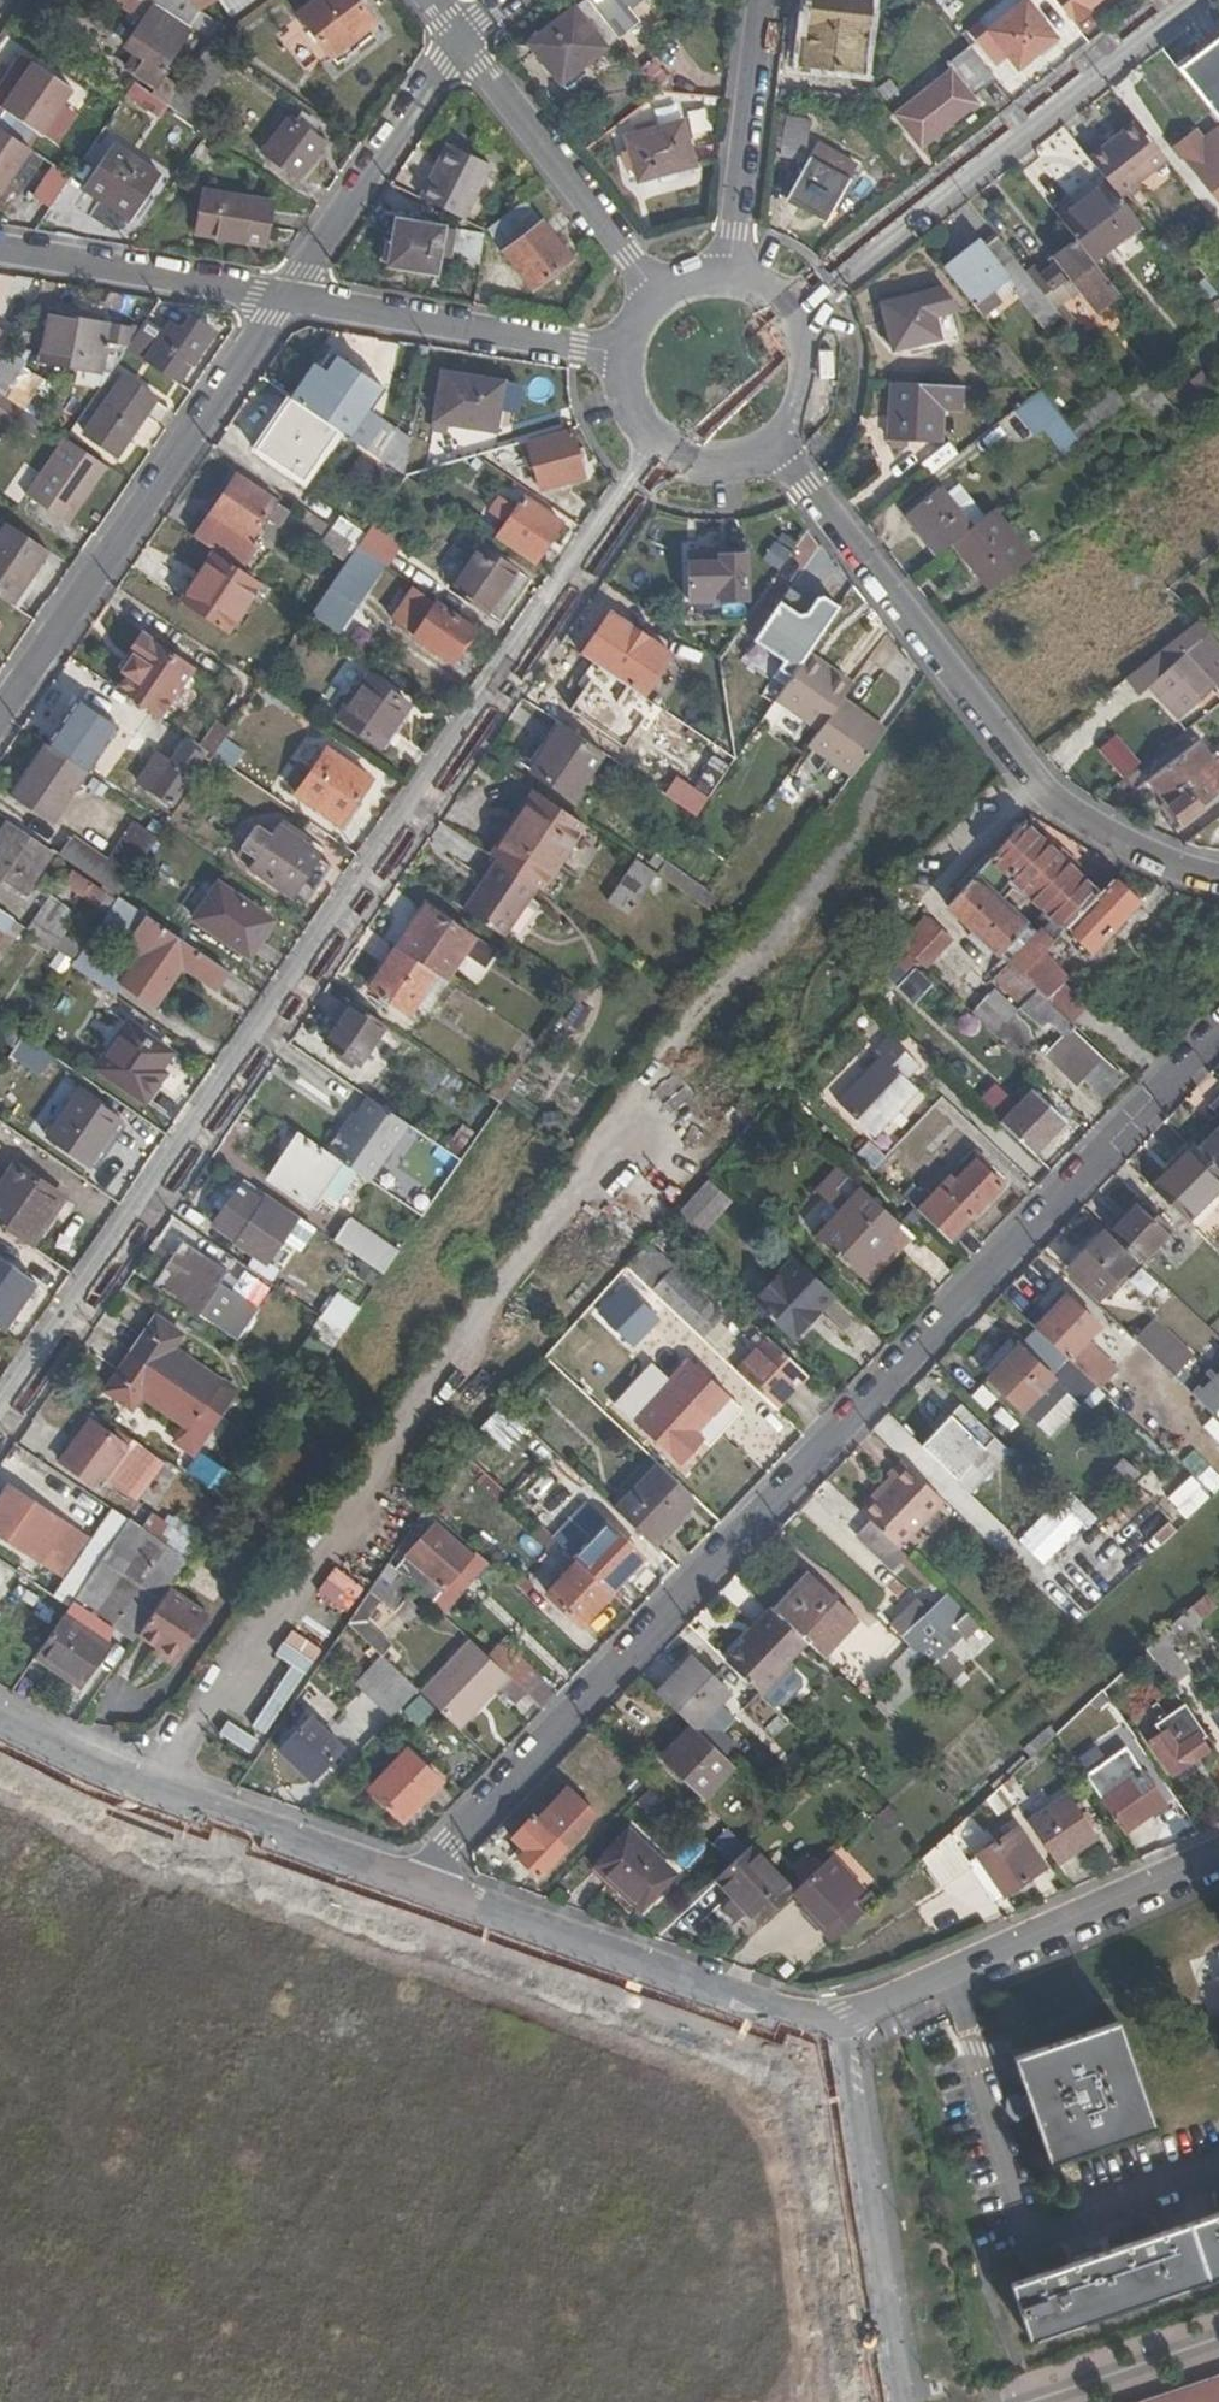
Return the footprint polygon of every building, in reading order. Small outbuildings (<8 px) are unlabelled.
[(143,0),(110,0),(132,15),(143,0)] [(154,3),(187,26),(195,13),(177,0),(149,0),(154,3)] [(201,9),(214,0),(195,0),(201,9)] [(300,15),(333,58),(375,25),(356,0),(318,0),(300,15)] [(654,0),(586,0),(588,3),(619,40),(624,47),(636,38),(626,23),(654,0)] [(803,61),(859,68),(867,1),(859,0),(811,0),(803,61)] [(1071,19),(1084,9),(1095,0),(1055,0),(1071,19)] [(1026,1),(989,31),(1019,69),(1056,38),(1026,1)] [(165,71),(193,30),(187,26),(154,3),(124,49),(142,60),(133,75),(157,92),(169,74),(165,71)] [(564,84),(619,40),(588,3),(534,47),(564,84)] [(193,30),(210,41),(218,28),(195,13),(187,26),(193,30)] [(1178,67),(1218,118),(1218,36),(1178,67)] [(974,100),(997,81),(970,47),(952,60),(956,67),(895,116),(920,149),(978,103),(974,100)] [(228,65),(207,51),(168,107),(172,110),(192,123),(228,65)] [(640,54),(634,58),(652,82),(658,78),(640,54)] [(34,62),(26,57),(6,86),(15,92),(34,62)] [(15,92),(4,110),(43,136),(73,89),(34,62),(15,92)] [(886,104),(899,94),(890,83),(878,93),(886,104)] [(0,90),(0,107),(4,110),(15,92),(6,86),(4,84),(0,90)] [(164,121),(172,110),(168,107),(135,85),(127,97),(164,121)] [(706,109),(686,110),(687,132),(707,131),(706,109)] [(785,116),(782,147),(806,150),(810,120),(785,116)] [(289,117),(262,155),(296,180),(323,142),(289,117)] [(659,175),(695,166),(684,123),(627,138),(638,180),(659,175)] [(1119,198),(1167,160),(1138,123),(1090,161),(1098,172),(1119,198)] [(32,151),(0,129),(0,194),(1,195),(32,151)] [(1204,141),(1195,130),(1174,148),(1203,185),(1205,183),(1218,201),(1218,130),(1204,141)] [(829,171),(838,153),(818,143),(787,202),(827,222),(849,181),(829,171)] [(447,145),(420,199),(464,221),(490,167),(447,145)] [(116,146),(86,189),(131,221),(161,178),(116,146)] [(858,164),(838,153),(829,171),(849,181),(858,164)] [(695,166),(659,175),(661,186),(698,177),(695,166)] [(58,169),(41,194),(55,203),(72,178),(58,169)] [(1093,262),(1140,225),(1119,198),(1098,172),(1051,209),(1093,262)] [(205,191),(197,235),(265,248),(272,203),(205,191)] [(569,257),(525,201),(485,232),(531,287),(569,257)] [(396,221),(389,267),(437,275),(444,228),(396,221)] [(1050,325),(1061,317),(1032,281),(997,237),(986,246),(979,238),(944,267),(973,303),(1009,275),(1050,325)] [(1097,314),(1120,296),(1093,262),(1090,264),(1073,243),(1049,261),(1052,265),(1032,281),(1061,317),(1079,340),(1090,331),(1066,301),(1057,289),(1063,284),(1072,296),(1077,291),(1097,314)] [(1066,301),(1072,296),(1063,284),(1057,289),(1066,301)] [(960,309),(941,286),(880,302),(892,350),(940,338),(935,316),(960,309)] [(39,361),(110,375),(112,371),(117,364),(143,326),(132,325),(131,329),(48,316),(39,361)] [(166,333),(147,360),(170,376),(182,358),(192,365),(213,333),(192,319),(183,333),(171,325),(166,333)] [(166,333),(147,320),(143,326),(117,364),(136,376),(147,360),(166,333)] [(47,376),(7,352),(0,364),(0,392),(21,407),(27,411),(47,376)] [(325,371),(310,394),(357,426),(383,387),(335,356),(325,371)] [(310,394),(325,371),(317,365),(301,388),(310,394)] [(154,400),(112,371),(110,375),(79,421),(89,428),(84,435),(116,456),(154,400)] [(441,374),(434,421),(496,430),(504,383),(441,374)] [(962,408),(963,384),(892,379),(892,396),(941,399),(941,407),(962,408)] [(1148,382),(1126,399),(1131,404),(1162,444),(1180,421),(1148,382)] [(1082,441),(1040,390),(1015,411),(1036,436),(1043,431),(1064,456),(1082,441)] [(8,426),(21,407),(0,392),(0,420),(8,426)] [(1116,392),(1081,407),(1089,425),(1124,409),(1116,392)] [(941,399),(892,396),(890,439),(939,441),(941,407),(941,399)] [(289,481),(302,461),(318,437),(287,416),(276,435),(269,430),(253,456),(289,481)] [(571,436),(529,448),(542,491),(584,478),(571,436)] [(70,525),(109,468),(67,438),(28,496),(70,525)] [(946,444),(920,462),(929,474),(955,456),(946,444)] [(302,461),(289,481),(296,486),(310,466),(302,461)] [(9,485),(22,494),(37,473),(24,464),(9,485)] [(238,475),(195,538),(218,553),(241,569),(258,544),(252,539),(267,518),(277,525),(288,509),(238,475)] [(907,518),(936,555),(952,542),(970,528),(941,491),(907,518)] [(522,499),(497,537),(535,564),(562,526),(522,499)] [(952,542),(989,590),(1031,557),(994,510),(970,528),(952,542)] [(0,538),(0,597),(14,607),(51,553),(9,525),(0,538)] [(323,546),(347,562),(358,546),(334,530),(323,546)] [(354,616),(388,567),(358,546),(347,562),(324,596),(354,616)] [(488,613),(497,619),(525,578),(516,572),(482,548),(453,590),(488,613)] [(746,601),(745,550),(689,552),(690,602),(746,601)] [(225,633),(260,582),(241,569),(218,553),(183,604),(225,633)] [(339,637),(354,616),(324,596),(310,617),(339,637)] [(783,600),(757,641),(786,660),(781,669),(790,675),(802,657),(805,652),(838,605),(825,596),(816,596),(807,612),(800,612),(783,600)] [(452,662),(475,627),(438,602),(415,636),(452,662)] [(629,617),(614,607),(588,646),(603,657),(629,617)] [(1142,687),(1158,675),(1172,689),(1190,708),(1218,680),(1218,668),(1200,648),(1204,645),(1197,638),(1206,629),(1199,621),(1130,675),(1142,687)] [(141,634),(126,655),(131,659),(136,662),(127,676),(116,691),(159,720),(193,670),(141,634)] [(823,664),(805,652),(802,657),(819,670),(823,664)] [(849,682),(823,664),(819,670),(802,657),(790,675),(774,699),(817,729),(840,696),(849,682)] [(131,659),(122,672),(127,676),(136,662),(131,659)] [(106,687),(68,660),(57,676),(96,702),(106,687)] [(334,711),(365,671),(350,660),(319,700),(334,711)] [(640,705),(598,675),(573,712),(615,741),(640,705)] [(365,677),(339,716),(381,746),(408,707),(365,677)] [(1190,708),(1172,689),(1168,694),(1185,713),(1190,708)] [(862,721),(867,715),(840,696),(817,729),(808,743),(849,773),(878,734),(862,721)] [(883,727),(867,715),(862,721),(878,734),(883,727)] [(220,722),(202,749),(214,757),(232,730),(220,722)] [(569,799),(600,752),(560,725),(530,771),(569,799)] [(1121,778),(1139,761),(1114,733),(1095,749),(1121,778)] [(1149,782),(1180,823),(1218,793),(1218,764),(1202,742),(1149,782)] [(159,752),(138,784),(172,808),(206,759),(184,743),(172,760),(159,752)] [(52,825),(87,772),(47,744),(11,797),(52,825)] [(326,752),(298,795),(340,823),(369,781),(326,752)] [(687,783),(678,799),(697,809),(705,794),(687,783)] [(536,888),(582,822),(534,790),(489,856),(495,860),(533,886),(536,888)] [(151,819),(144,828),(156,836),(162,827),(151,819)] [(52,851),(10,821),(0,836),(0,880),(22,895),(52,851)] [(1009,965),(1019,974),(1062,929),(1097,893),(1023,822),(947,906),(1009,965)] [(72,836),(59,856),(119,897),(159,838),(156,836),(144,828),(139,824),(111,863),(72,836)] [(278,830),(272,839),(254,828),(241,849),(257,860),(250,870),(292,898),(319,859),(278,830)] [(605,900),(626,915),(655,872),(635,858),(605,900)] [(501,934),(533,886),(495,860),(462,907),(501,934)] [(64,888),(106,916),(116,901),(73,873),(64,888)] [(1137,900),(1113,877),(1097,893),(1062,929),(1087,953),(1137,900)] [(218,885),(194,919),(249,957),(272,923),(218,885)] [(37,918),(65,937),(80,916),(52,897),(37,918)] [(132,940),(148,917),(119,897),(116,901),(106,916),(94,933),(107,941),(115,930),(132,940)] [(425,906),(397,947),(434,972),(446,980),(473,939),(425,906)] [(23,926),(0,910),(0,958),(23,926)] [(215,988),(227,971),(148,917),(132,940),(125,951),(138,960),(125,980),(122,983),(127,987),(154,1006),(181,965),(215,988)] [(83,949),(65,937),(37,918),(29,930),(75,962),(82,950),(83,949)] [(931,925),(906,952),(920,966),(923,968),(948,940),(931,925)] [(419,994),(434,972),(397,947),(370,986),(407,1011),(419,994)] [(122,983),(125,980),(82,950),(75,962),(72,966),(119,999),(127,987),(122,983)] [(920,966),(906,952),(889,971),(904,984),(920,966)] [(1019,974),(1009,965),(994,980),(1021,1006),(1036,991),(1019,974)] [(434,972),(419,994),(431,1003),(446,980),(434,972)] [(59,990),(48,1012),(65,1020),(75,997),(59,990)] [(995,990),(971,1014),(993,1035),(1013,1014),(1012,1013),(1015,1010),(995,990)] [(1105,1098),(1126,1076),(1040,994),(1022,1013),(1035,1026),(1041,1020),(1061,1039),(1046,1055),(1074,1084),(1082,1076),(1105,1098)] [(359,1061),(386,1023),(352,999),(326,1039),(359,1061)] [(1026,1026),(1013,1014),(993,1035),(1014,1054),(1021,1048),(1023,1050),(1032,1041),(1026,1026)] [(14,1050),(24,1036),(0,1020),(0,1041),(14,1050)] [(163,1069),(173,1054),(126,1021),(94,1069),(146,1104),(168,1073),(163,1069)] [(838,1103),(874,1135),(916,1089),(903,1078),(917,1064),(888,1038),(875,1052),(880,1057),(838,1103)] [(178,1057),(173,1054),(163,1069),(168,1073),(178,1057)] [(1030,1091),(1000,1123),(1033,1154),(1063,1122),(1030,1091)] [(77,1093),(47,1136),(89,1166),(120,1122),(77,1093)] [(368,1178),(407,1121),(366,1094),(345,1125),(341,1122),(324,1148),(340,1159),(368,1178)] [(1210,1108),(1218,1116),(1193,1142),(1195,1143),(1218,1168),(1218,1099),(1210,1108)] [(1156,1131),(1126,1157),(1148,1180),(1177,1154),(1156,1131)] [(309,1205),(340,1159),(324,1148),(301,1132),(269,1178),(309,1205)] [(1152,1188),(1185,1222),(1218,1188),(1218,1168),(1195,1143),(1152,1188)] [(976,1158),(921,1214),(946,1237),(1001,1181),(976,1158)] [(0,1180),(0,1226),(35,1249),(67,1202),(10,1164),(0,1180)] [(699,1237),(732,1201),(707,1179),(674,1214),(699,1237)] [(872,1220),(884,1209),(859,1185),(815,1231),(859,1274),(892,1239),(872,1220)] [(266,1259),(298,1215),(266,1193),(261,1202),(239,1186),(213,1223),(266,1259)] [(623,1237),(643,1230),(634,1203),(613,1211),(623,1237)] [(1142,1203),(1111,1234),(1136,1258),(1140,1262),(1170,1231),(1142,1203)] [(892,1239),(903,1227),(884,1209),(872,1220),(892,1239)] [(349,1219),(334,1240),(382,1273),(397,1252),(349,1219)] [(1061,1267),(1084,1239),(1067,1225),(1044,1253),(1061,1267)] [(903,1227),(892,1239),(859,1274),(869,1283),(913,1236),(903,1227)] [(239,1277),(248,1264),(200,1231),(191,1245),(227,1269),(239,1277)] [(1110,1233),(1106,1238),(1132,1263),(1136,1258),(1111,1234),(1110,1233)] [(1106,1238),(1102,1234),(1070,1267),(1100,1296),(1132,1263),(1106,1238)] [(710,1300),(647,1241),(625,1266),(687,1325),(710,1300)] [(227,1269),(191,1245),(163,1286),(199,1311),(216,1285),(227,1269)] [(793,1259),(750,1303),(789,1339),(831,1295),(793,1259)] [(6,1327),(34,1285),(0,1261),(0,1323),(6,1327)] [(248,1264),(239,1277),(236,1282),(259,1299),(271,1280),(248,1264)] [(256,1312),(216,1285),(199,1311),(240,1337),(256,1312)] [(625,1287),(601,1315),(632,1343),(657,1315),(625,1287)] [(339,1293),(324,1316),(344,1329),(359,1307),(339,1293)] [(1068,1294),(1034,1328),(1070,1362),(1098,1389),(1112,1375),(1082,1347),(1102,1327),(1068,1294)] [(204,1404),(222,1377),(178,1346),(185,1335),(177,1330),(179,1327),(155,1312),(128,1352),(204,1404)] [(315,1329),(335,1342),(344,1329),(324,1316),(315,1329)] [(1154,1318),(1135,1338),(1174,1376),(1182,1367),(1193,1356),(1154,1318)] [(729,1366),(746,1352),(719,1321),(703,1334),(729,1366)] [(1053,1379),(1070,1362),(1034,1328),(987,1377),(1022,1410),(1053,1379)] [(765,1337),(734,1369),(759,1392),(776,1408),(807,1376),(765,1337)] [(189,1426),(204,1404),(128,1352),(102,1391),(134,1411),(145,1396),(189,1426)] [(633,1418),(677,1460),(700,1436),(694,1430),(727,1394),(687,1356),(668,1376),(670,1378),(633,1418)] [(1174,1376),(1193,1395),(1202,1386),(1182,1367),(1174,1376)] [(1193,1395),(1212,1414),(1218,1408),(1218,1370),(1202,1386),(1193,1395)] [(239,1388),(222,1377),(204,1404),(221,1416),(239,1388)] [(1022,1410),(1033,1421),(1064,1390),(1053,1379),(1022,1410)] [(204,1404),(189,1426),(184,1433),(201,1445),(221,1416),(204,1404)] [(1008,1451),(959,1405),(921,1446),(969,1492),(1008,1451)] [(506,1452),(523,1430),(495,1407),(477,1429),(506,1452)] [(121,1442),(88,1419),(60,1461),(92,1483),(121,1442)] [(201,1456),(189,1472),(224,1496),(236,1479),(201,1456)] [(656,1462),(612,1508),(616,1512),(651,1546),(695,1499),(656,1462)] [(61,1520),(11,1486),(0,1503),(0,1535),(53,1572),(66,1552),(47,1539),(61,1520)] [(608,1522),(616,1512),(612,1508),(590,1487),(568,1510),(595,1536),(573,1558),(576,1561),(610,1594),(645,1557),(608,1522)] [(1070,1493),(1054,1510),(1081,1535),(1096,1518),(1070,1493)] [(114,1632),(130,1643),(187,1559),(127,1519),(67,1607),(34,1654),(57,1670),(63,1661),(86,1677),(108,1646),(112,1633),(114,1632)] [(857,1535),(894,1570),(907,1556),(870,1521),(857,1535)] [(436,1524),(424,1537),(421,1535),(395,1564),(424,1592),(428,1587),(436,1594),(471,1556),(436,1524)] [(1011,1545),(1002,1555),(1032,1584),(1047,1570),(1040,1563),(1036,1567),(1011,1545)] [(580,1625),(610,1594),(576,1561),(546,1592),(580,1625)] [(420,1693),(470,1640),(387,1562),(380,1572),(399,1589),(385,1605),(382,1602),(362,1623),(386,1646),(378,1654),(418,1691),(420,1693)] [(333,1567),(315,1593),(344,1614),(362,1589),(333,1567)] [(780,1617),(814,1582),(805,1573),(771,1609),(780,1617)] [(853,1619),(814,1582),(780,1617),(806,1642),(811,1647),(819,1655),(853,1619)] [(936,1583),(916,1603),(925,1612),(945,1593),(946,1593),(936,1583)] [(975,1624),(945,1593),(925,1612),(916,1603),(892,1626),(930,1666),(932,1665),(945,1653),(975,1624)] [(1170,1648),(1200,1621),(1191,1607),(1159,1636),(1170,1648)] [(799,1649),(806,1642),(780,1617),(771,1609),(750,1631),(752,1634),(725,1663),(760,1697),(790,1665),(786,1662),(799,1649)] [(272,1655),(287,1665),(249,1726),(264,1735),(319,1648),(288,1629),(272,1655)] [(355,1683),(391,1719),(418,1691),(378,1654),(359,1635),(347,1648),(368,1669),(355,1683)] [(495,1680),(504,1672),(470,1640),(420,1693),(458,1729),(498,1687),(500,1685),(495,1680)] [(806,1642),(799,1649),(805,1653),(811,1647),(806,1642)] [(945,1653),(932,1665),(938,1671),(951,1659),(945,1653)] [(692,1656),(657,1692),(692,1725),(696,1729),(731,1692),(692,1656)] [(514,1702),(525,1691),(504,1672),(495,1680),(500,1685),(498,1687),(514,1702)] [(1202,1744),(1208,1739),(1185,1705),(1154,1726),(1159,1733),(1148,1740),(1172,1774),(1208,1751),(1202,1744)] [(343,1747),(312,1716),(279,1750),(310,1781),(343,1747)] [(224,1720),(215,1734),(247,1755),(256,1741),(224,1720)] [(702,1798),(734,1766),(696,1729),(692,1725),(660,1759),(702,1798)] [(441,1781),(407,1749),(368,1788),(402,1821),(441,1781)] [(1163,1806),(1140,1772),(1104,1797),(1127,1831),(1163,1806)] [(652,1793),(640,1800),(655,1826),(667,1820),(652,1793)] [(1068,1794),(1029,1821),(1059,1864),(1098,1837),(1068,1794)] [(531,1816),(511,1838),(524,1850),(517,1858),(537,1876),(564,1847),(531,1816)] [(1017,1828),(967,1862),(969,1865),(992,1898),(1002,1890),(1004,1894),(1044,1868),(1017,1828)] [(674,1874),(628,1831),(595,1866),(640,1909),(674,1874)] [(946,1880),(969,1865),(967,1862),(947,1834),(927,1853),(946,1880)] [(792,1890),(751,1846),(732,1864),(712,1882),(754,1927),(787,1895),(792,1890)] [(787,1895),(831,1942),(875,1902),(831,1855),(792,1890),(787,1895)] [(1151,2124),(1117,2024),(1015,2060),(1050,2159),(1151,2124)] [(1049,2272),(1012,2285),(1030,2338),(1218,2274),(1218,2215),(1152,2237),(1147,2226),(1132,2232),(1137,2243),(1063,2267),(1059,2256),(1045,2261),(1049,2272)] [(1150,2401),(1218,2401),(1218,2379),(1150,2401)]
